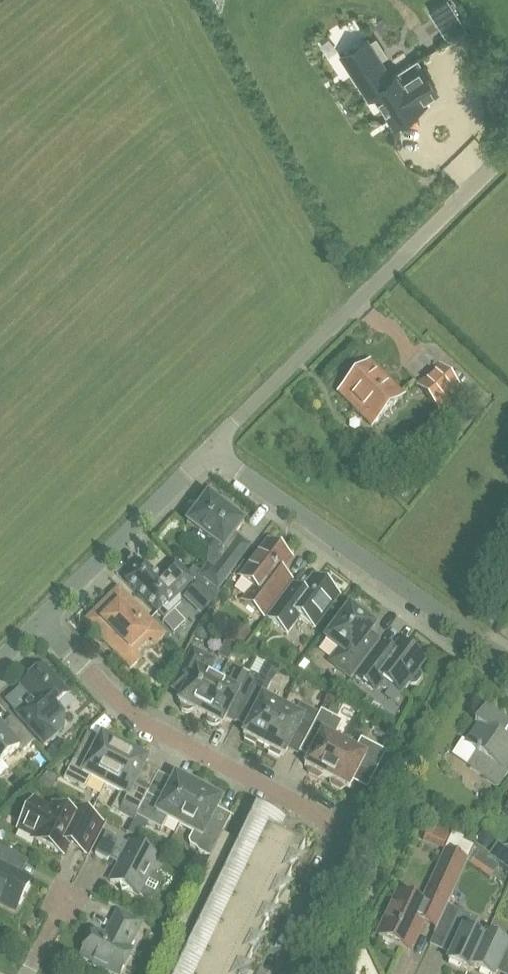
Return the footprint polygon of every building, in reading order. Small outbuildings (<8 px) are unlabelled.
[(456,12),(437,24),(448,42),(467,30),(456,12)] [(366,38),(348,50),(361,71),(354,75),(369,99),(376,95),(394,123),(416,110),(426,104),(424,100),(438,91),(417,59),(390,76),(380,60),(388,55),(376,37),(368,42),(366,38)] [(369,363),(340,393),(372,425),(402,396),(369,363)] [(415,384),(439,410),(460,391),(437,365),(415,384)] [(188,526),(197,532),(193,537),(210,549),(215,542),(226,550),(229,552),(237,541),(233,538),(242,526),(243,526),(244,525),(243,524),(242,524),(208,499),(209,498),(207,497),(206,499),(207,499),(196,513),(194,511),(191,511),(187,517),(187,520),(189,522),(188,524),(187,524),(187,525),(188,526)] [(290,581),(280,573),(290,560),(268,543),(241,579),(254,589),(244,602),(263,616),(290,581)] [(212,569),(208,566),(201,575),(218,589),(240,560),(229,552),(226,550),(212,569)] [(179,595),(195,580),(174,560),(173,561),(163,571),(165,573),(159,580),(143,564),(125,581),(157,614),(167,604),(173,610),(181,602),(179,595)] [(293,585),(288,592),(268,619),(287,634),(300,617),(314,628),(338,596),(314,578),(303,592),(293,585)] [(214,600),(197,583),(185,595),(203,612),(214,600)] [(110,597),(84,622),(130,669),(140,659),(136,655),(131,651),(147,635),(145,633),(153,625),(154,624),(130,600),(121,609),(110,597)] [(330,662),(334,665),(351,679),(370,654),(380,641),(370,634),(375,627),(365,620),(365,616),(356,610),(353,611),(349,608),(325,640),(339,650),(330,662)] [(200,627),(195,637),(204,643),(209,633),(200,627)] [(240,627),(230,640),(243,649),(253,637),(240,627)] [(254,638),(247,649),(258,656),(262,650),(261,643),(254,638)] [(382,644),(356,678),(372,691),(377,684),(384,690),(388,689),(391,686),(400,693),(408,682),(411,685),(416,684),(421,678),(420,673),(417,670),(424,661),(399,643),(393,652),(382,644)] [(193,711),(200,715),(218,681),(209,677),(216,662),(192,650),(172,689),(182,694),(178,703),(179,704),(179,706),(179,708),(180,710),(181,711),(183,713),(184,714),(186,714),(188,714),(190,713),(192,712),(193,711)] [(57,705),(58,704),(69,694),(44,667),(21,687),(32,699),(16,714),(44,745),(55,735),(47,726),(63,712),(57,705)] [(244,707),(256,683),(234,672),(227,686),(218,681),(200,715),(206,718),(206,720),(206,722),(207,724),(208,726),(210,727),(211,728),(213,728),(215,728),(217,727),(219,726),(220,725),(221,726),(226,718),(234,702),(244,707)] [(263,746),(283,709),(263,698),(271,683),(259,677),(256,683),(244,707),(255,712),(243,735),(246,737),(244,740),(255,746),(257,742),(263,746)] [(336,680),(329,689),(336,694),(343,686),(336,680)] [(294,715),(283,709),(263,746),(270,749),(268,753),(279,758),(281,755),(284,756),(296,734),(306,739),(319,714),(300,704),(294,715)] [(466,745),(477,753),(476,754),(477,755),(470,766),(498,787),(507,774),(505,772),(507,768),(507,742),(502,738),(507,729),(507,723),(486,708),(476,722),(480,725),(472,736),(467,744),(462,741),(456,750),(457,751),(462,743),(466,745)] [(321,711),(319,714),(306,739),(316,744),(304,766),(308,768),(308,774),(318,779),(322,776),(326,778),(343,744),(333,739),(342,722),(321,711)] [(19,746),(24,751),(34,742),(12,716),(1,726),(0,724),(0,764),(19,746)] [(90,758),(78,751),(64,778),(85,789),(90,778),(105,786),(127,745),(121,743),(115,740),(109,738),(101,737),(100,740),(90,758)] [(360,768),(374,775),(386,752),(361,739),(355,750),(343,744),(326,778),(331,780),(331,785),(340,790),(345,788),(348,790),(360,768)] [(53,744),(45,751),(53,759),(61,752),(53,744)] [(136,782),(147,761),(143,756),(138,752),(132,749),(127,745),(105,786),(120,793),(112,808),(134,820),(151,789),(149,788),(136,782)] [(167,819),(179,826),(201,784),(189,778),(186,783),(175,777),(161,803),(147,796),(136,817),(161,830),(167,819)] [(212,790),(201,784),(179,826),(193,833),(188,841),(190,845),(196,849),(198,852),(210,858),(223,833),(208,826),(221,801),(210,795),(212,790)] [(85,854),(88,847),(100,824),(73,810),(70,816),(53,807),(51,811),(33,801),(19,829),(36,838),(35,842),(62,856),(68,846),(85,854)] [(239,969),(244,971),(252,954),(247,952),(252,941),(257,944),(265,927),(260,925),(265,914),(270,917),(278,900),(274,898),(278,887),(283,890),(291,873),(287,871),(292,860),(296,863),(304,846),(271,830),(274,824),(280,827),(282,823),(275,820),(276,819),(259,810),(258,811),(261,813),(183,973),(237,973),(239,969)] [(124,854),(119,863),(110,881),(120,886),(122,893),(128,890),(138,896),(158,858),(130,844),(129,845),(106,833),(95,855),(107,861),(114,849),(124,854)] [(223,833),(210,858),(196,884),(170,934),(182,941),(234,839),(223,833)] [(15,910),(30,882),(11,872),(19,856),(0,846),(0,902),(15,910)] [(407,951),(422,919),(438,926),(447,906),(463,872),(468,860),(449,851),(423,905),(399,894),(378,937),(407,951)] [(459,937),(451,955),(448,962),(470,972),(472,969),(484,939),(471,933),(478,920),(447,906),(438,926),(437,927),(459,937)] [(108,931),(105,938),(94,932),(81,957),(94,963),(93,966),(105,972),(106,970),(115,973),(120,973),(132,951),(127,949),(140,924),(118,913),(108,931)] [(173,922),(166,919),(160,929),(168,932),(173,922)] [(160,931),(155,939),(164,944),(168,935),(160,931)] [(496,972),(504,954),(507,956),(507,945),(507,946),(486,936),(484,939),(472,969),(483,973),(495,973),(496,972)]
